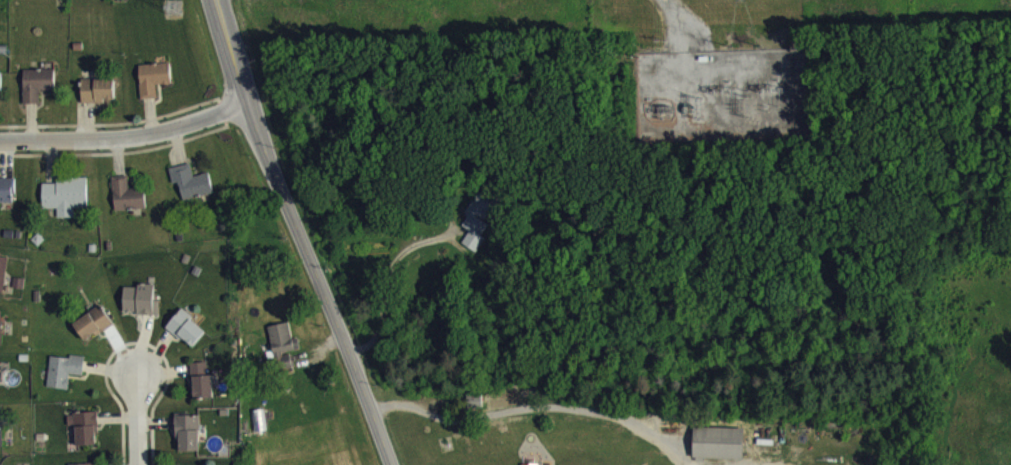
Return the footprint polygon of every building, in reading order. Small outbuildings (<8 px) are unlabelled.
[(140,75),(141,110),(157,109),(157,95),(171,95),(171,74),(140,75)] [(24,115),(40,114),(40,102),(55,101),(55,80),(24,81),(24,115)] [(115,89),(82,90),(82,114),(104,113),(104,111),(115,111),(115,89)] [(169,179),(173,194),(179,193),(183,211),(214,204),(209,183),(194,186),(191,174),(169,179)] [(113,187),(114,221),(146,220),(146,199),(130,199),(129,186),(113,187)] [(88,188),(57,188),(57,194),(43,194),(43,219),(58,219),(58,228),(75,228),(75,219),(88,219),(88,188)] [(16,213),(15,189),(0,190),(0,214),(16,213)] [(478,263),(486,248),(483,246),(490,232),(492,233),(503,212),(480,199),(466,226),(468,228),(463,237),(470,241),(462,255),(478,263)] [(155,297),(124,296),(124,324),(159,325),(160,311),(154,311),(155,297)] [(114,335),(102,316),(73,333),(86,353),(114,335)] [(167,338),(193,359),(207,341),(181,320),(167,338)] [(268,338),(275,366),(301,360),(298,348),(293,349),(289,333),(268,338)] [(51,365),(48,398),(68,400),(70,385),(83,386),(85,369),(51,365)] [(214,409),(213,386),(207,386),(207,373),(193,373),(193,409),(214,409)] [(254,442),(267,442),(266,420),(253,421),(254,442)] [(98,423),(76,423),(77,456),(98,456),(98,423)] [(200,462),(200,426),(176,426),(175,452),(180,452),(180,462),(200,462)] [(694,438),(693,464),(744,464),(744,439),(694,438)]
